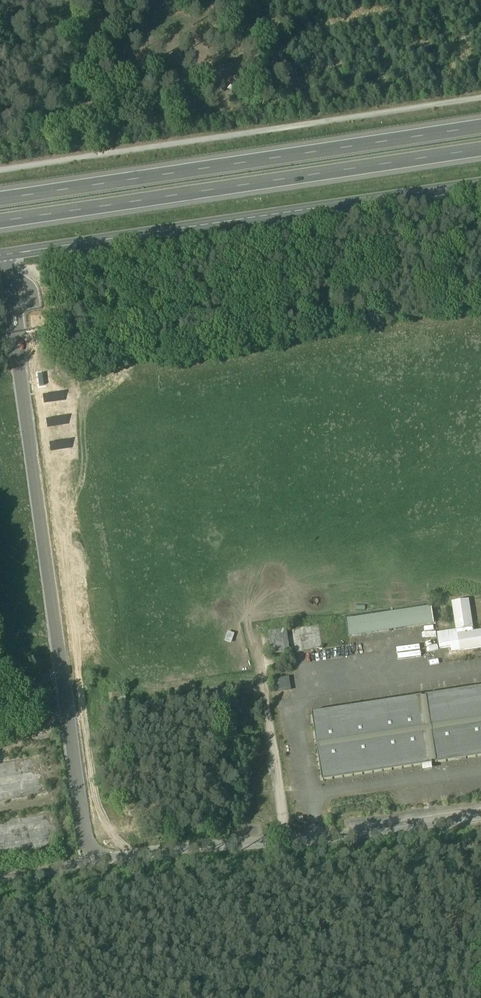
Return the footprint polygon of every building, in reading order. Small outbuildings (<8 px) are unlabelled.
[(451,652),(452,652),(452,651),(459,650),(459,651),(480,648),(480,631),(473,632),(472,629),(468,600),(452,602),(456,630),(437,633),(439,649),(451,647),(451,652)] [(347,621),(349,636),(433,623),(431,608),(347,621)] [(272,654),(289,652),(286,630),(269,632),(272,654)] [(276,681),(278,692),(290,691),(289,683),(291,683),(290,678),(276,681)] [(322,781),(421,766),(431,764),(432,764),(432,762),(435,762),(435,764),(480,757),(480,687),(425,696),(425,698),(422,698),(422,697),(312,713),(317,746),(320,745),(320,748),(317,749),(322,781)] [(109,693),(110,702),(126,700),(125,691),(109,693)] [(463,844),(464,853),(479,852),(478,842),(463,844)]
